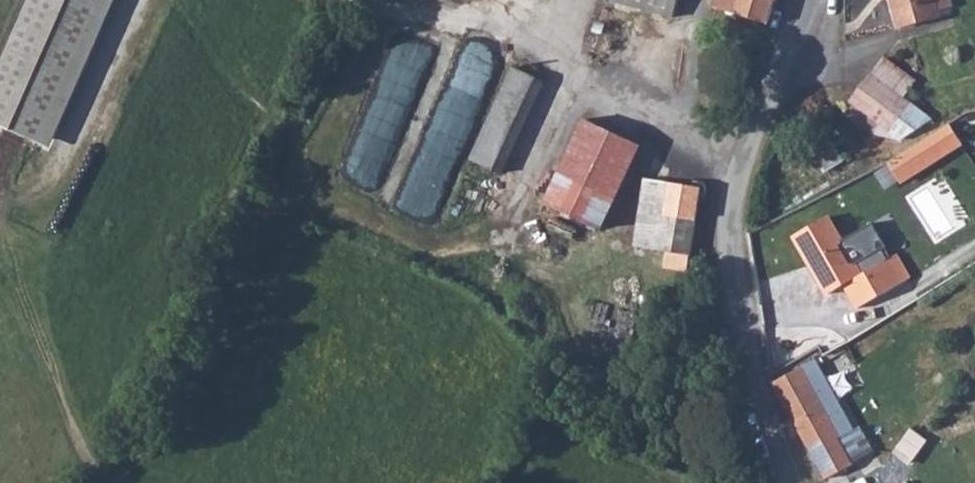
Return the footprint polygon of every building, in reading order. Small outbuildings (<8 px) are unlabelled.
[(0,86),(0,140),(39,155),(98,0),(33,0),(0,86)] [(678,0),(616,0),(673,15),(678,0)] [(767,24),(775,0),(716,0),(715,6),(767,24)] [(942,0),(896,0),(904,30),(948,17),(942,0)] [(913,88),(921,81),(890,58),(856,103),(894,133),(923,96),(913,88)] [(494,166),(535,78),(514,68),(472,156),(494,166)] [(453,74),(409,194),(441,205),(485,86),(453,74)] [(640,145),(585,118),(547,201),(602,227),(640,145)] [(889,159),(903,182),(966,143),(952,120),(889,159)] [(641,177),(631,247),(664,252),(662,268),(687,272),(700,187),(641,177)] [(866,275),(831,218),(796,237),(832,295),(849,287),(863,305),(907,281),(896,260),(866,275)] [(788,410),(831,386),(819,362),(776,386),(788,410)] [(788,410),(797,427),(824,409),(839,400),(831,386),(788,410)] [(844,409),(839,400),(824,409),(828,415),(844,409)] [(828,415),(842,438),(856,430),(854,403),(844,409),(828,415)] [(797,427),(812,454),(842,438),(828,415),(824,409),(797,427)] [(895,448),(910,460),(925,442),(909,429),(895,448)] [(842,438),(812,454),(824,476),(852,462),(842,438)]
